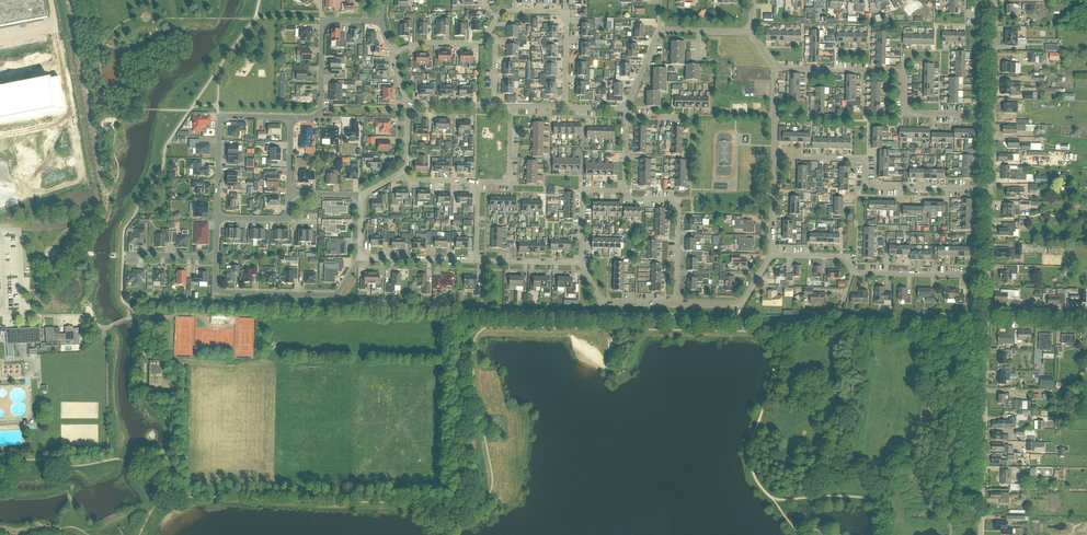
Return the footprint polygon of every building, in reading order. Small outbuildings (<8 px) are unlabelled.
[(43,18),(48,17),(44,0),(0,0),(0,27),(43,18)] [(352,0),(347,0),(347,4),(346,4),(345,11),(354,11),(354,4),(352,4),(352,0)] [(884,8),(882,0),(875,0),(876,4),(880,3),(881,9),(884,8)] [(632,2),(632,3),(632,7),(636,7),(636,14),(644,14),(644,7),(643,7),(643,3),(632,2)] [(914,3),(905,9),(909,15),(918,9),(914,3)] [(1020,8),(1020,5),(1018,5),(1013,5),(1013,6),(1007,6),(1007,15),(1017,15),(1017,8),(1020,8)] [(479,31),(479,21),(476,21),(476,11),(470,11),(470,17),(473,17),(472,31),(479,31)] [(449,27),(450,20),(442,19),(441,23),(437,23),(436,35),(439,35),(439,36),(441,36),(441,35),(445,35),(445,27),(449,27)] [(582,30),(595,31),(595,20),(585,19),(585,24),(582,24),(582,30)] [(430,26),(430,20),(427,20),(427,24),(419,24),(419,35),(427,35),(427,26),(430,26)] [(412,29),(412,21),(405,21),(405,25),(400,25),(400,36),(408,36),(409,29),(412,29)] [(468,28),(468,22),(461,21),(461,25),(457,25),(457,36),(465,36),(465,28),(468,28)] [(635,32),(643,32),(643,25),(639,25),(639,21),(630,21),(630,28),(635,28),(635,32)] [(507,32),(518,33),(519,26),(521,26),(521,23),(515,23),(515,26),(507,26),(507,32)] [(546,33),(558,34),(558,28),(552,27),(552,23),(550,23),(550,24),(544,24),(543,30),(542,30),(542,33),(546,33)] [(810,34),(810,37),(820,38),(823,38),(824,31),(820,31),(811,31),(811,28),(806,27),(806,31),(805,31),(805,34),(810,34)] [(775,42),(775,32),(773,32),(774,28),(770,28),(770,30),(771,30),(771,32),(766,32),(766,42),(775,42)] [(784,42),(784,32),(781,32),(781,28),(778,28),(778,32),(775,32),(775,42),(784,42)] [(792,42),(793,32),(789,32),(789,29),(786,28),(786,32),(784,32),(784,42),(792,42)] [(312,37),(312,29),(299,29),(299,37),(303,37),(303,41),(310,41),(310,37),(312,37)] [(793,32),(792,42),(801,42),(802,33),(796,32),(796,29),(794,29),(794,32),(793,32)] [(1006,39),(1018,39),(1018,32),(1021,32),(1021,29),(1013,29),(1013,32),(1006,32),(1006,39)] [(344,48),(345,38),(340,38),(340,30),(332,30),(331,37),(330,38),(331,40),(331,41),(336,41),(336,47),(344,48)] [(358,33),(358,30),(351,30),(351,37),(348,36),(348,43),(351,43),(354,43),(354,40),(357,40),(357,42),(361,42),(361,33),(358,33)] [(596,31),(595,31),(582,30),(581,37),(585,37),(585,40),(595,41),(596,31)] [(845,34),(840,33),(840,30),(837,30),(837,43),(845,43),(845,34)] [(860,34),(860,44),(868,44),(868,34),(863,34),(863,30),(860,30),(860,34)] [(911,35),(906,35),(906,31),(904,31),(903,45),(911,45),(911,35)] [(518,35),(518,33),(507,32),(507,38),(520,38),(519,42),(527,42),(527,38),(524,38),(524,36),(518,35)] [(643,38),(643,32),(635,32),(632,32),(631,33),(631,37),(626,37),(626,41),(631,41),(639,42),(639,38),(643,38)] [(927,35),(926,45),(934,45),(934,35),(929,35),(929,32),(926,32),(926,35),(927,35)] [(950,42),(951,32),(943,32),(942,42),(948,42),(948,46),(950,46),(951,42),(950,42)] [(958,42),(963,42),(963,46),(966,46),(966,33),(958,32),(958,42)] [(376,43),(376,33),(367,33),(367,37),(367,40),(367,46),(372,46),(372,53),(379,53),(379,43),(376,43)] [(550,39),(557,40),(558,34),(546,33),(546,36),(542,36),(542,39),(540,39),(540,43),(550,43),(550,39)] [(1019,44),(1019,39),(1018,39),(1006,39),(1006,47),(1017,47),(1021,47),(1021,44),(1019,44)] [(595,47),(595,41),(585,40),(585,44),(581,44),(581,50),(590,50),(590,47),(595,47)] [(626,41),(623,41),(623,47),(628,47),(628,51),(636,51),(637,45),(631,45),(631,41),(626,41)] [(527,45),(527,42),(519,42),(519,45),(507,45),(507,51),(518,51),(518,48),(524,48),(524,45),(527,45)] [(671,65),(684,65),(684,42),(671,42),(671,65)] [(550,46),(550,43),(540,43),(540,46),(542,46),(542,49),(546,49),(546,52),(557,52),(557,46),(550,46)] [(302,56),(302,60),(312,61),(312,53),(309,53),(310,49),(297,49),(297,56),(302,56)] [(590,60),(594,60),(594,57),(590,56),(590,50),(581,50),(581,57),(584,57),(584,60),(590,60)] [(636,58),(636,51),(628,51),(628,55),(622,55),(621,61),(627,61),(632,61),(632,58),(636,58)] [(444,62),(445,52),(442,52),(438,52),(438,60),(435,60),(435,66),(440,66),(441,65),(441,62),(444,62)] [(447,52),(445,52),(444,62),(448,62),(447,65),(448,67),(454,67),(454,60),(451,60),(451,52),(447,52)] [(463,63),(466,63),(467,53),(464,53),(464,52),(460,52),(460,60),(457,60),(457,67),(462,67),(463,66),(463,63)] [(469,53),(467,53),(466,63),(469,63),(469,66),(470,67),(476,67),(476,61),(473,61),(473,52),(469,52),(469,53)] [(557,58),(557,52),(546,52),(546,55),(543,55),(543,61),(550,61),(550,58),(557,58)] [(419,68),(419,64),(422,64),(423,55),(420,55),(420,54),(416,54),(416,62),(413,62),(413,68),(418,69),(419,68)] [(423,55),(422,64),(426,64),(426,68),(426,69),(432,69),(432,62),(429,62),(429,54),(425,54),(425,55),(423,55)] [(341,68),(341,65),(344,65),(345,58),(337,58),(337,62),(331,62),(331,68),(332,68),(341,68)] [(386,69),(386,63),(379,63),(380,58),(372,58),(372,65),(376,65),(376,69),(377,69),(386,69)] [(586,70),(586,66),(594,67),(594,60),(590,60),(584,60),(582,60),(582,64),(578,63),(577,70),(586,70)] [(549,64),(550,61),(543,61),(543,64),(546,65),(545,70),(557,71),(557,65),(549,64)] [(627,61),(621,61),(616,61),(616,67),(621,67),(621,71),(630,71),(630,65),(627,65),(627,61)] [(1011,73),(1016,73),(1016,64),(1011,64),(1002,63),(1002,73),(1011,73)] [(699,65),(686,65),(686,80),(699,81),(699,65)] [(311,81),(311,74),(307,74),(307,71),(305,71),(305,66),(294,66),(294,72),(297,72),(297,80),(306,80),(306,81),(311,81)] [(342,68),(341,68),(332,68),(332,75),(338,75),(338,79),(345,79),(345,72),(342,72),(342,68)] [(387,69),(386,69),(377,69),(377,73),(373,73),(373,80),(380,80),(380,76),(387,76),(387,69)] [(510,75),(510,79),(519,79),(519,73),(514,73),(514,70),(503,69),(503,75),(510,75)] [(647,107),(660,107),(660,92),(666,92),(667,69),(653,69),(653,92),(647,92),(647,107)] [(556,77),(557,71),(545,70),(545,73),(542,73),(542,75),(539,75),(539,80),(549,80),(549,76),(556,77)] [(586,74),(586,70),(577,70),(577,76),(580,76),(580,80),(590,80),(590,74),(586,74)] [(620,81),(627,81),(627,77),(629,77),(630,71),(621,71),(616,71),(616,74),(616,80),(620,81)] [(426,96),(427,85),(423,85),(423,76),(414,76),(414,80),(416,80),(416,91),(420,92),(420,96),(426,96)] [(6,122),(66,110),(59,78),(0,89),(0,123),(6,122)] [(519,82),(519,79),(510,79),(510,82),(503,82),(502,88),(514,88),(514,82),(519,82)] [(549,83),(549,80),(539,80),(539,84),(542,84),(542,86),(545,86),(545,89),(556,89),(556,83),(549,83)] [(589,86),(590,80),(580,80),(580,83),(577,83),(577,89),(586,90),(586,86),(589,86)] [(620,81),(616,80),(609,80),(609,87),(614,87),(614,90),(623,90),(623,84),(620,84),(620,81)] [(436,90),(436,83),(437,81),(433,81),(433,83),(431,83),(431,85),(427,85),(426,96),(433,96),(433,90),(436,90)] [(456,91),(456,82),(453,82),(453,86),(446,86),(446,97),(453,97),(453,91),(456,91)] [(466,97),(466,86),(460,86),(460,82),(456,82),(456,91),(459,91),(459,97),(466,97)] [(466,86),(466,97),(473,97),(473,93),(476,93),(477,82),(470,82),(470,86),(466,86)] [(446,97),(446,86),(443,85),(443,83),(436,83),(436,90),(440,90),(439,96),(446,97)] [(383,94),(393,94),(394,93),(394,92),(394,90),(394,89),(394,88),(385,87),(385,84),(379,84),(378,91),(383,91),(383,94)] [(330,93),(342,93),(347,93),(347,89),(342,89),(342,85),(330,85),(330,93)] [(296,101),(311,101),(311,94),(305,94),(304,92),(304,86),(297,86),(296,95),(292,95),(291,101),(296,101)] [(514,94),(514,88),(502,88),(502,94),(510,94),(510,97),(516,97),(516,94),(514,94)] [(1017,96),(1017,88),(1002,88),(1002,94),(1011,94),(1011,95),(1017,96)] [(556,95),(556,89),(545,89),(545,92),(542,92),(542,99),(549,100),(550,95),(556,95)] [(580,96),(580,101),(589,101),(589,100),(593,100),(593,92),(589,92),(589,93),(586,93),(586,90),(577,89),(577,96),(580,96)] [(622,97),(623,90),(614,90),(614,94),(609,94),(609,101),(617,101),(617,97),(622,97)] [(934,94),(934,91),(934,90),(924,90),(924,97),(930,97),(930,101),(937,102),(937,97),(938,97),(939,94),(934,94)] [(682,97),(683,97),(683,92),(680,92),(680,97),(675,97),(675,108),(681,108),(682,97)] [(688,97),(689,97),(690,92),(687,92),(687,97),(683,97),(682,97),(681,108),(688,108),(688,97)] [(695,97),(696,97),(696,92),(693,92),(693,97),(689,97),(688,97),(688,108),(694,108),(695,97)] [(701,97),(703,97),(703,92),(700,92),(700,97),(696,97),(695,97),(694,108),(701,108),(701,97)] [(701,97),(701,108),(708,109),(708,98),(709,98),(709,92),(706,92),(706,97),(703,97),(701,97)] [(342,97),(342,93),(330,93),(330,101),(337,101),(337,105),(346,105),(347,97),(342,97)] [(393,95),(393,94),(383,94),(383,97),(378,97),(378,104),(385,104),(385,101),(393,101),(393,99),(394,99),(394,96),(393,95)] [(856,99),(856,95),(846,95),(846,102),(847,102),(847,106),(860,107),(861,99),(856,99)] [(1004,103),(1004,113),(1018,113),(1017,113),(1017,104),(1018,104),(1018,103),(1004,103)] [(202,117),(202,116),(198,116),(198,117),(194,117),(194,121),(193,121),(193,128),(192,129),(192,131),(193,132),(195,132),(196,131),(203,131),(203,127),(202,126),(204,124),(205,125),(210,125),(210,117),(202,117)] [(428,135),(428,120),(423,120),(423,126),(416,126),(416,134),(421,134),(428,135)] [(442,130),(443,120),(436,120),(436,127),(432,127),(432,134),(438,134),(438,130),(442,130)] [(443,120),(442,130),(446,130),(446,134),(452,134),(452,127),(449,127),(449,120),(443,120)] [(391,127),(391,121),(376,121),(376,126),(379,127),(379,134),(389,134),(389,127),(391,127)] [(239,131),(246,131),(246,123),(237,122),(237,127),(230,127),(229,136),(239,137),(239,131)] [(358,129),(358,122),(351,122),(351,129),(347,129),(347,137),(359,137),(359,129),(358,129)] [(561,135),(561,124),(554,124),(554,135),(559,135),(559,139),(562,139),(562,135),(561,135)] [(574,136),(574,124),(568,124),(567,135),(569,135),(572,136),(572,140),(575,140),(575,136),(574,136)] [(574,136),(575,136),(579,136),(579,140),(582,140),(582,136),(581,136),(581,124),(574,124),(574,136)] [(280,134),(280,126),(269,125),(268,134),(280,134)] [(1013,135),(1017,135),(1017,132),(1026,132),(1026,125),(1012,125),(1012,128),(1004,127),(1003,134),(1013,135)] [(671,134),(683,135),(683,128),(672,127),(672,126),(666,126),(666,129),(671,129),(671,133),(671,134)] [(790,134),(787,134),(787,128),(780,127),(779,135),(783,135),(783,143),(790,143),(790,134)] [(311,147),(312,128),(302,128),(302,137),(300,137),(300,140),(299,140),(299,148),(305,148),(305,147),(311,147)] [(338,145),(338,129),(329,128),(329,131),(322,130),(322,140),(331,140),(331,145),(338,145)] [(594,139),(594,128),(587,128),(587,139),(592,139),(592,144),(594,144),(595,144),(595,139),(594,139)] [(907,139),(908,129),(900,129),(899,139),(905,139),(905,142),(907,143),(907,139)] [(922,139),(923,139),(928,139),(928,143),(930,143),(930,139),(931,129),(923,129),(922,139)] [(266,140),(266,132),(258,132),(258,140),(266,140)] [(671,134),(671,133),(666,133),(666,135),(671,136),(671,139),(671,141),(682,141),(683,135),(671,134)] [(821,139),(820,139),(815,139),(816,135),(813,135),(813,138),(812,149),(820,149),(821,139)] [(843,139),(843,149),(851,149),(851,139),(846,139),(846,136),(843,136),(843,139)] [(671,141),(671,139),(666,139),(666,142),(671,142),(671,146),(671,147),(682,147),(682,141),(671,141)] [(209,154),(210,145),(200,145),(200,140),(190,140),(189,148),(197,149),(197,154),(209,154)] [(390,148),(391,147),(391,145),(390,144),(390,142),(385,141),(378,141),(378,150),(385,151),(385,150),(390,151),(390,148)] [(228,154),(242,154),(242,152),(238,151),(239,144),(229,144),(228,154)] [(646,147),(635,146),(634,153),(646,154),(646,148),(651,148),(651,146),(646,145),(646,147)] [(270,155),(281,155),(281,153),(281,152),(281,149),(273,149),(273,146),(266,146),(266,152),(270,152),(270,155)] [(671,147),(671,146),(666,146),(666,149),(671,149),(671,154),(682,154),(682,147),(671,147)] [(242,157),(242,154),(228,154),(228,161),(228,164),(234,164),(238,164),(238,163),(242,163),(242,157)] [(1013,161),(1013,156),(1013,155),(1008,154),(999,154),(999,162),(1008,162),(1008,161),(1013,161)] [(281,157),(281,155),(270,155),(270,158),(266,158),(266,164),(273,164),(273,161),(280,161),(280,158),(281,157)] [(380,168),(380,160),(373,159),(373,156),(365,155),(365,163),(368,163),(368,168),(380,168)] [(574,159),(573,171),(580,171),(580,159),(575,159),(575,155),(573,155),(572,159),(574,159)] [(963,164),(973,164),(973,156),(963,156),(963,161),(959,161),(959,164),(963,164)] [(427,172),(428,157),(419,157),(419,163),(415,163),(415,172),(427,172)] [(435,165),(435,172),(441,172),(442,163),(442,159),(432,158),(432,165),(435,165)] [(442,163),(441,172),(448,173),(448,166),(452,166),(452,159),(446,159),(445,163),(442,163)] [(463,173),(464,162),(460,162),(460,159),(457,159),(454,159),(454,167),(457,167),(457,173),(463,173)] [(464,162),(463,173),(470,173),(470,168),(473,168),(473,159),(467,159),(467,162),(464,162)] [(675,167),(686,168),(686,161),(676,160),(676,159),(670,159),(670,162),(675,162),(675,166),(675,167)] [(593,164),(592,164),(588,164),(588,160),(585,160),(585,164),(586,164),(586,175),(593,176),(593,164)] [(600,164),(599,164),(595,164),(595,160),(592,160),(592,164),(593,164),(593,176),(600,176),(600,164)] [(606,160),(605,164),(607,164),(606,176),(613,176),(618,176),(618,171),(618,170),(618,165),(614,164),(608,164),(608,160),(606,160)] [(209,175),(209,168),(204,168),(201,165),(201,161),(188,161),(187,169),(194,169),(193,175),(209,175)] [(799,173),(811,173),(811,163),(800,163),(800,167),(799,167),(799,173)] [(358,179),(358,164),(351,164),(351,168),(347,168),(347,179),(358,179)] [(675,167),(675,166),(670,166),(670,169),(675,169),(675,173),(675,174),(686,174),(686,168),(675,167)] [(1022,175),(1024,175),(1024,171),(1017,171),(1017,170),(1010,170),(1010,167),(1002,167),(1002,173),(1010,173),(1010,175),(1014,175),(1022,175)] [(228,180),(237,180),(237,177),(241,177),(241,170),(234,170),(234,174),(228,174),(228,180)] [(267,181),(279,181),(279,175),(272,174),(272,171),(264,171),(264,174),(267,174),(267,181)] [(315,180),(315,172),(309,172),(300,171),(299,183),(308,183),(308,180),(315,180)] [(337,185),(337,171),(331,171),(331,175),(327,175),(327,185),(337,185)] [(972,179),(972,171),(962,171),(962,176),(959,176),(959,179),(962,179),(972,179)] [(675,174),(675,173),(670,173),(670,175),(675,175),(675,179),(675,180),(686,181),(686,174),(675,174)] [(651,180),(639,180),(639,186),(650,187),(651,182),(656,182),(656,179),(651,179),(651,180)] [(675,180),(675,179),(670,179),(670,182),(675,182),(675,187),(686,187),(686,181),(675,180)] [(197,188),(197,195),(201,195),(201,194),(208,194),(209,185),(204,185),(204,180),(193,180),(193,188),(197,188)] [(237,185),(237,180),(228,180),(228,187),(234,187),(234,190),(240,190),(240,185),(237,185)] [(279,188),(279,181),(267,181),(267,188),(264,188),(264,191),(271,192),(271,188),(279,188)] [(800,194),(804,194),(808,194),(808,191),(807,191),(807,188),(814,188),(815,187),(815,185),(813,185),(798,185),(798,191),(801,191),(800,194)] [(848,192),(849,186),(836,186),(834,186),(834,189),(840,189),(840,195),(845,195),(845,192),(848,192)] [(1024,193),(1025,189),(1020,189),(1015,188),(1015,190),(1007,189),(1007,198),(1020,198),(1020,193),(1024,193)] [(402,202),(402,199),(402,190),(396,190),(396,198),(392,198),(392,205),(398,205),(398,202),(402,202)] [(402,190),(402,199),(405,199),(405,205),(411,205),(411,197),(408,197),(408,190),(402,190)] [(424,202),(424,190),(418,190),(418,198),(414,198),(414,206),(418,206),(418,202),(424,202)] [(424,190),(424,202),(428,202),(428,206),(433,206),(434,198),(430,198),(430,190),(424,190)] [(564,200),(574,200),(575,193),(564,193),(564,192),(560,192),(559,195),(564,195),(564,198),(564,200)] [(237,201),(237,194),(231,193),(230,197),(228,197),(228,205),(227,205),(227,210),(231,210),(239,210),(239,206),(235,206),(235,201),(237,201)] [(451,193),(444,193),(444,203),(444,207),(447,207),(450,207),(449,215),(449,216),(453,217),(453,215),(453,206),(454,200),(450,200),(451,193)] [(463,204),(463,207),(473,207),(473,200),(469,200),(470,193),(463,193),(463,204)] [(804,194),(800,194),(795,194),(795,197),(791,197),(791,203),(800,203),(800,200),(804,200),(804,194)] [(386,204),(386,195),(379,195),(379,201),(372,201),(372,209),(383,209),(383,203),(386,204)] [(840,195),(831,195),(831,204),(844,204),(844,198),(840,198),(840,195)] [(497,208),(497,197),(490,197),(490,207),(489,207),(489,211),(491,212),(492,207),(495,207),(497,208)] [(503,208),(503,197),(497,197),(497,208),(495,207),(495,212),(498,212),(498,208),(503,208)] [(279,205),(279,198),(269,198),(268,202),(265,202),(265,209),(272,209),(272,205),(279,205)] [(564,200),(564,198),(559,198),(559,201),(563,201),(563,206),(574,206),(574,200),(564,200)] [(529,212),(529,201),(523,201),(522,211),(521,211),(521,216),(524,216),(524,211),(528,212),(529,212)] [(535,212),(536,201),(529,201),(529,212),(528,212),(527,216),(530,216),(530,212),(535,212)] [(336,207),(336,202),(329,202),(323,202),(323,209),(326,209),(326,213),(332,214),(332,215),(340,215),(340,213),(347,213),(347,207),(336,207)] [(890,212),(893,212),(893,217),(900,217),(900,210),(897,210),(897,202),(890,202),(890,212)] [(208,213),(208,204),(194,203),(194,212),(195,212),(195,217),(202,217),(202,213),(208,213)] [(938,213),(942,213),(942,218),(948,218),(948,209),(945,209),(945,203),(938,203),(938,213)] [(804,209),(791,209),(791,215),(791,218),(788,218),(804,219),(804,215),(804,212),(804,209)] [(844,216),(844,210),(829,210),(829,214),(835,214),(835,219),(840,219),(840,216),(844,216)] [(686,225),(697,225),(697,223),(703,223),(703,219),(706,220),(706,216),(693,216),(693,219),(686,219),(686,225)] [(754,233),(754,227),(752,227),(753,221),(743,221),(743,217),(734,216),(734,221),(736,221),(735,229),(745,229),(745,232),(754,233)] [(804,219),(788,218),(788,222),(784,222),(784,228),(797,228),(798,228),(798,225),(794,225),(794,222),(798,222),(798,219),(804,219)] [(336,225),(336,221),(329,221),(323,221),(323,227),(326,227),(326,232),(332,232),(332,233),(339,234),(340,231),(346,231),(347,225),(336,225)] [(207,244),(208,224),(196,224),(195,244),(207,244)] [(1016,233),(1016,224),(1009,224),(1009,230),(1000,229),(999,236),(1014,237),(1014,233),(1016,233)] [(697,228),(697,225),(686,225),(686,231),(695,232),(694,235),(703,235),(703,232),(700,232),(700,228),(697,228)] [(388,236),(388,233),(388,227),(383,227),(383,232),(380,232),(380,233),(377,233),(377,236),(377,246),(383,246),(384,236),(388,236)] [(874,236),(874,235),(874,231),(878,231),(878,228),(874,228),(864,228),(864,236),(874,236)] [(169,237),(169,230),(162,229),(162,235),(156,234),(156,247),(165,247),(165,237),(169,237)] [(234,229),(227,229),(227,236),(223,236),(223,243),(226,243),(227,239),(233,239),(234,229)] [(234,229),(233,239),(240,239),(240,243),(244,243),(244,237),(240,237),(240,230),(234,229)] [(377,236),(374,236),(374,229),(367,229),(367,238),(371,238),(371,246),(377,246),(377,236)] [(145,245),(145,230),(136,230),(136,235),(131,235),(131,243),(139,243),(139,245),(145,245)] [(257,240),(258,230),(251,230),(251,237),(247,237),(247,243),(253,244),(253,240),(257,240)] [(258,230),(257,240),(261,240),(261,244),(268,244),(268,237),(264,237),(264,230),(258,230)] [(281,240),(282,230),(275,230),(275,237),(271,237),(271,244),(277,244),(277,240),(281,240)] [(282,230),(281,240),(288,240),(288,244),(291,244),(292,238),(288,238),(289,231),(282,230)] [(409,234),(409,241),(413,241),(413,249),(419,249),(420,239),(420,234),(416,234),(416,239),(414,239),(414,230),(409,230),(409,234)] [(306,242),(306,231),(299,231),(299,239),(295,238),(295,246),(301,246),(301,242),(306,242)] [(306,231),(306,242),(312,242),(312,246),(315,246),(316,239),(313,239),(313,231),(306,231)] [(187,247),(188,236),(177,235),(177,232),(172,232),(172,239),(176,239),(176,247),(187,247)] [(420,239),(419,249),(426,250),(426,243),(430,243),(430,232),(426,232),(426,234),(420,234),(420,239)] [(440,248),(441,237),(438,237),(438,232),(430,232),(430,243),(430,241),(434,241),(434,248),(440,248)] [(462,248),(462,235),(462,234),(457,234),(457,232),(452,232),(452,241),(456,241),(455,248),(462,248)] [(398,249),(398,238),(395,238),(396,234),(388,233),(388,236),(388,241),(392,241),(392,249),(398,249)] [(441,237),(440,248),(447,248),(447,241),(451,241),(451,233),(444,233),(444,237),(441,237)] [(409,242),(409,241),(409,234),(401,234),(401,238),(398,238),(398,249),(404,249),(405,241),(409,242)] [(502,240),(502,235),(492,235),(491,241),(502,241),(502,243),(506,243),(506,240),(502,240)] [(703,236),(703,235),(694,235),(694,239),(686,239),(686,245),(696,245),(697,242),(700,243),(701,242),(701,239),(704,239),(704,236),(703,236)] [(754,246),(754,239),(744,239),(744,235),(735,235),(735,241),(739,241),(739,246),(741,246),(741,251),(753,251),(753,246),(754,246)] [(564,240),(563,251),(570,251),(570,240),(571,240),(571,236),(569,236),(569,240),(564,240)] [(538,242),(540,242),(540,238),(537,238),(537,242),(532,242),(532,253),(538,253),(538,242)] [(538,242),(538,253),(545,253),(545,243),(546,243),(546,238),(544,238),(543,243),(540,242),(538,242)] [(338,243),(338,239),(331,239),(331,242),(327,242),(327,249),(335,249),(335,251),(331,251),(331,254),(340,255),(340,254),(346,254),(346,243),(338,243)] [(502,246),(502,243),(502,241),(491,241),(491,248),(502,248),(502,249),(506,249),(506,246),(502,246)] [(945,242),(942,242),(942,247),(939,247),(939,244),(935,244),(935,256),(938,256),(945,257),(945,247),(945,242)] [(935,256),(935,244),(935,247),(928,247),(928,252),(925,252),(924,252),(924,261),(931,261),(931,256),(935,256)] [(1021,255),(1022,245),(1016,245),(1015,250),(997,249),(997,258),(1013,258),(1013,255),(1021,255)] [(1062,256),(1062,246),(1049,246),(1048,255),(1062,256)] [(877,251),(874,251),(864,251),(864,259),(874,259),(874,253),(877,254),(877,251)] [(688,258),(688,265),(699,265),(699,262),(702,262),(703,256),(697,255),(696,255),(696,259),(688,258)] [(747,268),(747,259),(740,259),(740,255),(732,255),(732,263),(736,263),(736,267),(741,268),(747,268)] [(343,268),(343,261),(335,261),(335,262),(325,262),(325,282),(335,282),(335,276),(338,276),(338,271),(341,271),(341,268),(343,268)] [(699,268),(699,265),(688,265),(688,271),(700,271),(700,275),(710,275),(710,271),(704,271),(704,268),(699,268)] [(239,273),(239,266),(231,266),(231,271),(226,271),(226,275),(226,282),(235,282),(235,273),(239,273)] [(244,276),(244,282),(253,282),(253,275),(257,275),(257,268),(251,267),(251,270),(244,270),(244,271),(241,271),(241,276),(244,276)] [(790,276),(790,282),(793,282),(793,278),(801,278),(801,267),(793,267),(793,276),(790,276)] [(825,283),(825,276),(821,276),(822,267),(814,267),(814,278),(822,278),(821,283),(825,283)] [(1018,275),(1018,268),(1011,267),(1011,272),(1001,272),(1001,280),(1001,279),(1005,279),(1004,284),(1010,284),(1010,279),(1011,279),(1011,280),(1012,280),(1012,275),(1018,275)] [(276,273),(269,272),(269,268),(262,268),(262,273),(265,273),(265,283),(276,283),(276,273)] [(298,275),(298,268),(290,268),(289,271),(285,271),(285,283),(294,283),(294,275),(298,275)] [(144,279),(144,271),(136,270),(136,271),(133,271),(133,274),(128,274),(128,277),(128,279),(128,282),(133,282),(133,286),(136,286),(136,287),(141,287),(141,279),(144,279)] [(790,282),(790,276),(786,276),(786,270),(775,270),(775,278),(786,278),(786,282),(790,282)] [(164,282),(165,282),(165,271),(154,271),(154,282),(161,282),(160,285),(164,285),(164,282)] [(186,284),(186,272),(177,271),(177,273),(176,274),(176,275),(176,276),(177,277),(177,284),(186,284)] [(825,276),(825,283),(828,283),(828,278),(839,278),(839,271),(828,271),(828,276),(825,276)] [(207,282),(208,272),(199,272),(199,276),(194,276),(194,282),(207,282)] [(316,284),(316,279),(315,279),(315,273),(305,272),(304,283),(311,283),(311,284),(316,284)] [(372,284),(372,273),(365,273),(365,282),(360,282),(360,290),(367,290),(368,284),(372,284)] [(379,273),(372,273),(372,284),(372,289),(376,289),(376,290),(383,291),(383,283),(379,283),(379,273)] [(734,286),(735,277),(727,277),(727,273),(720,273),(720,281),(726,281),(726,291),(733,291),(733,286),(734,286)] [(401,286),(401,274),(393,274),(392,278),(392,284),(388,284),(387,293),(395,293),(395,286),(401,286)] [(429,294),(430,285),(426,284),(427,275),(419,274),(419,279),(414,279),(414,283),(419,283),(419,286),(423,287),(423,294),(429,294)] [(453,288),(453,275),(445,275),(445,279),(436,279),(436,287),(445,287),(445,288),(453,288)] [(710,279),(710,275),(700,275),(700,278),(688,278),(688,284),(698,285),(698,282),(703,282),(703,279),(710,279)] [(477,286),(477,276),(472,276),(464,276),(464,285),(469,285),(469,286),(477,286)] [(516,287),(516,277),(509,277),(509,284),(506,284),(506,290),(509,290),(509,286),(516,287)] [(516,277),(516,287),(523,287),(523,291),(526,291),(526,284),(523,284),(523,277),(516,277)] [(540,287),(540,277),(534,277),(533,284),(530,284),(530,291),(533,291),(536,291),(536,287),(540,287)] [(540,277),(540,287),(544,287),(544,293),(550,293),(550,294),(550,289),(550,285),(547,285),(547,278),(540,277)] [(564,288),(565,278),(558,278),(557,285),(554,285),(554,292),(557,292),(558,288),(564,288)] [(565,278),(564,288),(567,288),(567,295),(574,295),(574,285),(571,285),(571,278),(565,278)] [(698,287),(698,285),(688,284),(687,291),(695,291),(695,294),(703,294),(703,287),(698,287)] [(891,301),(891,293),(885,293),(885,288),(876,288),(875,301),(884,301),(891,301)] [(922,302),(923,301),(923,298),(927,298),(927,302),(935,302),(935,296),(930,296),(930,288),(925,288),(925,289),(918,289),(918,301),(920,302),(922,302)] [(825,304),(825,294),(813,294),(813,289),(805,289),(805,297),(811,297),(811,303),(817,303),(817,304),(825,304)] [(911,304),(911,297),(907,297),(907,289),(899,289),(898,300),(907,301),(906,304),(911,304)] [(964,304),(964,296),(959,296),(959,290),(951,290),(945,290),(945,299),(956,299),(956,304),(964,304)] [(868,303),(868,291),(860,291),(860,295),(852,295),(852,303),(868,303)] [(1014,300),(1014,291),(1007,291),(1007,294),(995,293),(995,302),(1007,303),(1007,299),(1014,300)] [(1068,300),(1068,307),(1070,307),(1082,308),(1082,303),(1086,303),(1086,293),(1086,291),(1079,291),(1079,293),(1079,297),(1079,301),(1070,300),(1068,300)] [(772,306),(773,293),(769,292),(769,299),(763,299),(763,306),(772,306)] [(773,293),(772,306),(782,307),(782,297),(776,297),(776,293),(773,293)] [(1064,294),(1057,294),(1057,298),(1048,298),(1048,304),(1059,305),(1060,300),(1064,300),(1064,294)] [(223,312),(223,314),(217,314),(217,313),(214,313),(214,314),(212,314),(212,320),(212,324),(220,324),(223,324),(223,321),(230,321),(230,320),(230,315),(228,315),(228,312),(223,312)] [(65,334),(60,334),(60,342),(74,341),(74,345),(80,345),(79,328),(74,329),(73,327),(71,327),(68,327),(65,327),(66,334),(65,334)] [(40,328),(29,329),(29,332),(35,331),(35,338),(41,338),(40,328)] [(54,328),(46,328),(46,342),(47,342),(54,342),(60,342),(60,334),(54,335),(54,328)] [(1015,337),(1015,331),(1007,331),(1007,335),(998,334),(998,345),(1003,345),(1003,344),(1012,344),(1012,341),(1015,341),(1015,337)] [(1031,340),(1031,331),(1018,331),(1018,337),(1015,337),(1015,341),(1015,344),(1018,344),(1018,340),(1025,340),(1025,343),(1026,343),(1030,344),(1031,343),(1031,340)] [(1054,354),(1054,348),(1051,348),(1052,335),(1040,335),(1039,350),(1044,351),(1044,354),(1054,354)] [(1075,349),(1075,344),(1075,336),(1062,335),(1062,344),(1067,344),(1067,346),(1071,346),(1071,349),(1075,349)] [(1011,358),(1011,352),(1005,352),(1005,355),(1000,355),(999,365),(1006,365),(1006,358),(1011,358)] [(162,393),(163,361),(150,361),(149,393),(162,393)] [(1016,378),(1016,374),(1011,374),(1011,372),(1005,372),(1005,375),(999,375),(999,385),(1006,385),(1006,381),(1010,381),(1010,378),(1016,378)] [(1053,387),(1053,385),(1049,385),(1049,378),(1041,378),(1040,387),(1053,387)] [(1010,398),(1010,394),(1006,394),(1006,395),(999,395),(999,404),(1009,404),(1009,400),(1012,400),(1012,398),(1010,398)] [(1086,411),(1086,403),(1079,403),(1079,411),(1086,411)] [(1016,427),(1016,418),(1010,418),(1010,421),(998,421),(998,422),(993,422),(993,428),(1010,429),(1010,427),(1016,427)] [(1009,441),(1009,435),(1003,435),(1003,432),(992,432),(992,439),(1003,440),(1003,441),(1009,441)] [(1009,453),(1009,445),(1004,445),(1004,444),(992,444),(992,451),(1003,451),(1003,453),(1009,453)] [(1001,460),(1001,457),(997,457),(996,457),(992,457),(991,464),(1001,464),(1001,465),(1006,465),(1006,460),(1001,460)] [(1011,485),(1011,475),(1015,475),(1015,467),(1008,467),(1008,471),(1001,471),(1000,480),(1001,480),(1001,485),(1010,485),(1011,485)] [(1009,504),(1009,493),(991,493),(990,499),(1002,500),(1002,503),(1009,504)] [(1017,498),(1017,502),(1022,503),(1022,498),(1017,498),(1017,494),(1011,494),(1011,498),(1017,498)] [(1013,529),(1008,529),(1008,522),(996,522),(996,530),(1003,531),(1003,534),(1013,534),(1013,529)]
